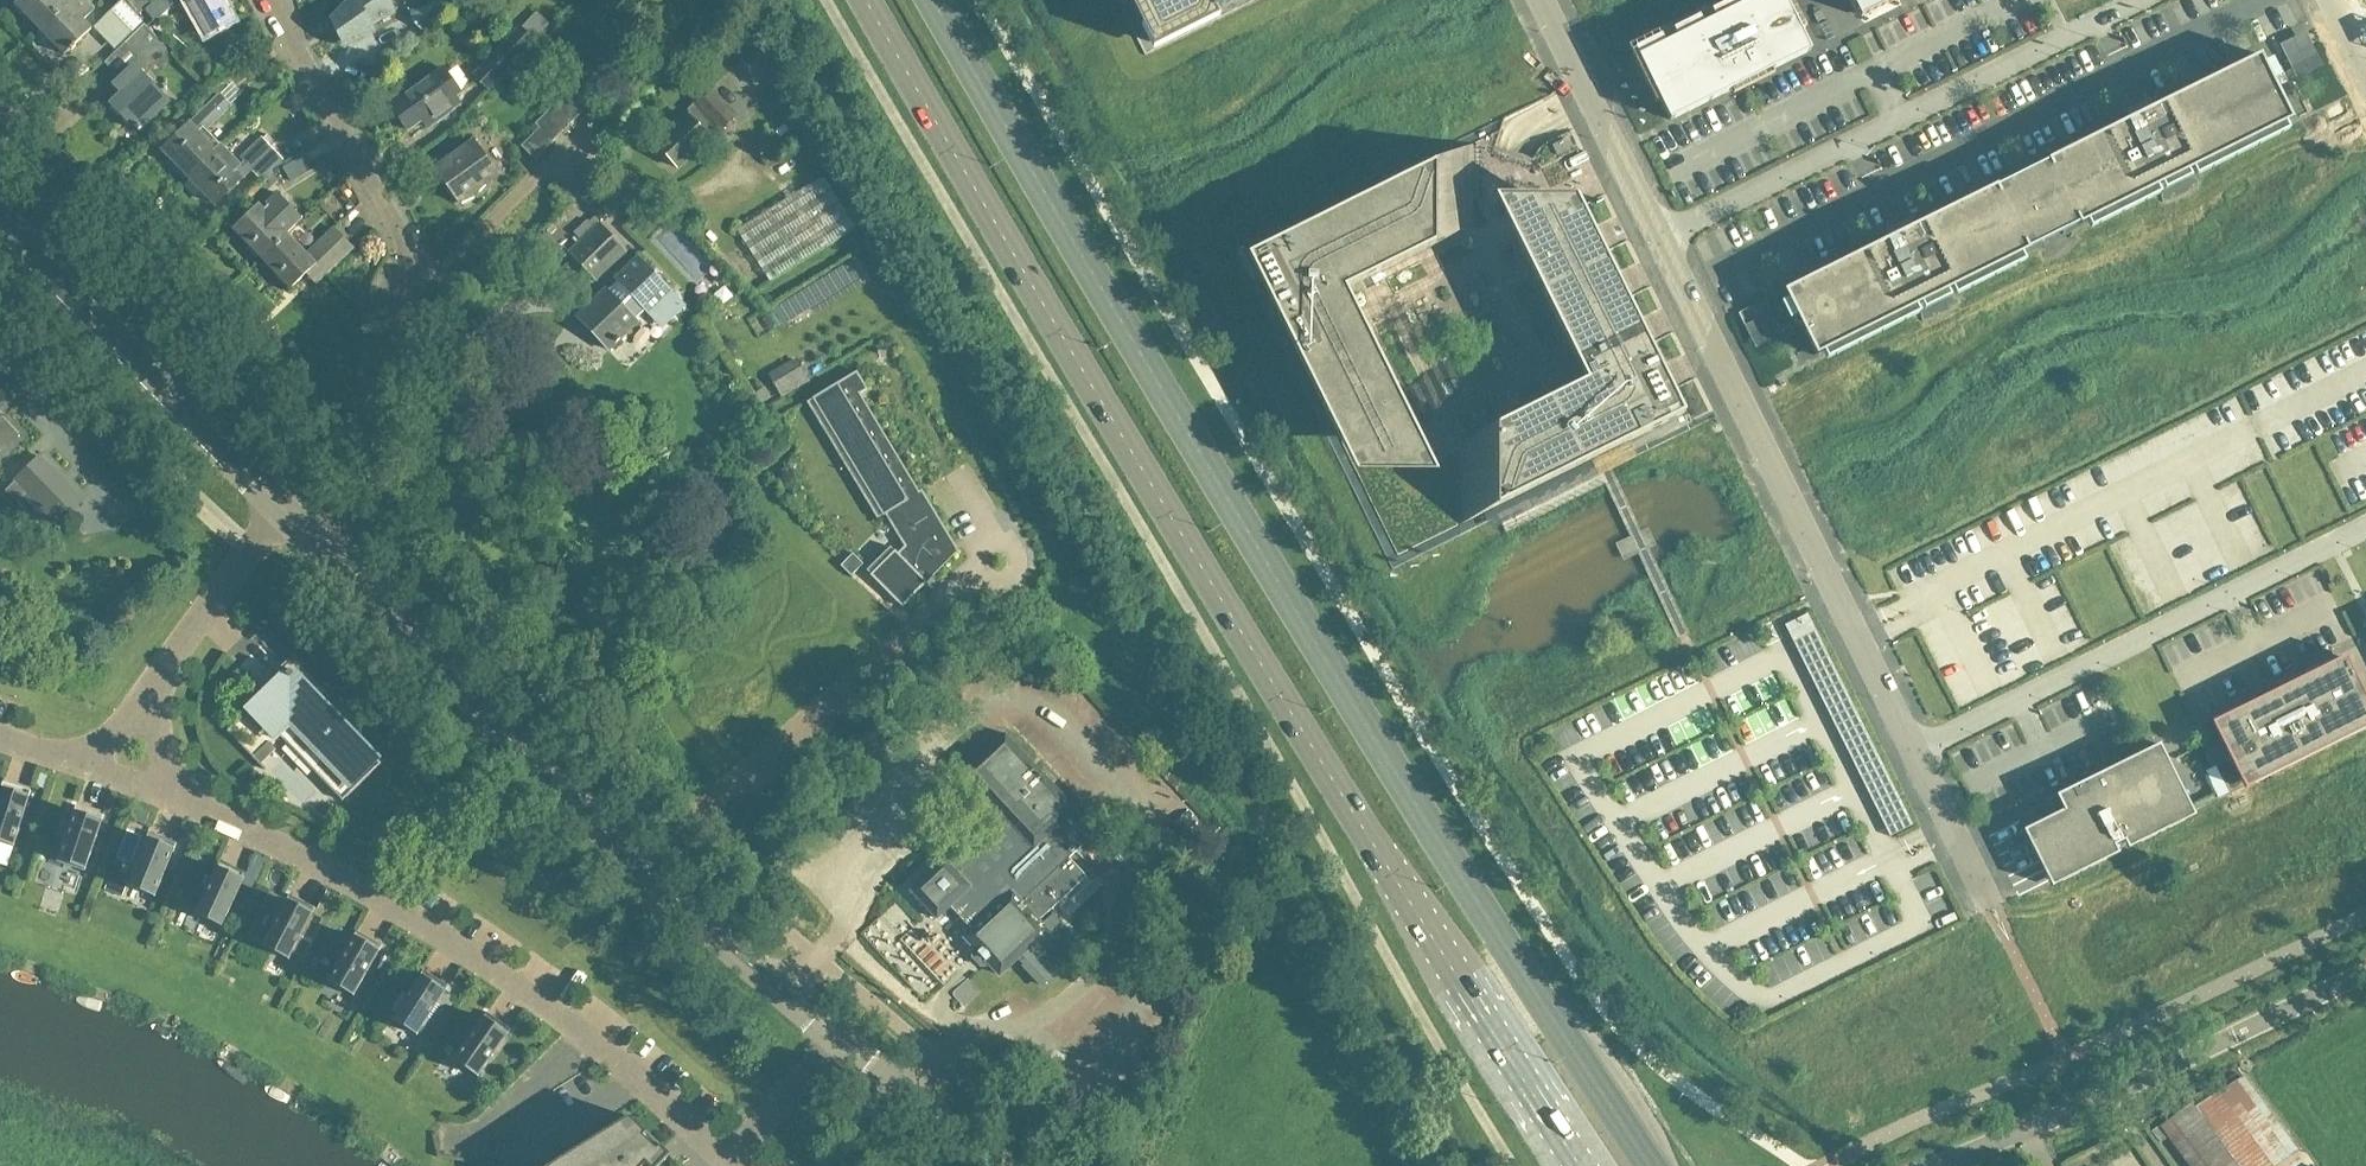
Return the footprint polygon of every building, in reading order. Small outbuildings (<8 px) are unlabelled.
[(69,0),(17,0),(14,3),(15,4),(16,4),(39,27),(39,28),(40,29),(69,0)] [(91,28),(83,20),(95,9),(86,0),(69,0),(40,29),(40,30),(41,29),(64,53),(63,53),(64,54),(70,49),(71,50),(76,45),(75,44),(91,28)] [(133,9),(124,0),(119,0),(97,22),(108,34),(133,9)] [(169,9),(162,0),(157,0),(144,9),(153,22),(169,9)] [(221,0),(186,0),(206,35),(233,20),(221,0)] [(329,18),(330,19),(331,18),(350,44),(375,32),(375,31),(374,32),(369,26),(395,14),(395,13),(393,13),(384,0),(347,0),(329,18)] [(1150,41),(1233,0),(1129,0),(1150,41)] [(1787,0),(1751,0),(1741,5),(1739,0),(1732,0),(1711,10),(1715,18),(1703,24),(1699,16),(1673,29),(1677,37),(1665,43),(1661,35),(1635,48),(1639,56),(1670,119),(1811,49),(1787,0)] [(1861,16),(1894,0),(1853,0),(1861,16)] [(424,30),(444,8),(438,1),(411,14),(412,14),(423,29),(423,30),(424,30)] [(518,59),(535,43),(533,41),(550,24),(536,11),(520,28),(518,27),(502,44),(518,59)] [(144,23),(126,42),(139,57),(140,60),(114,85),(122,93),(112,103),(139,131),(142,128),(143,129),(170,104),(143,75),(151,68),(150,65),(170,61),(167,42),(164,42),(144,23)] [(2309,40),(2282,49),(2289,73),(2317,64),(2309,40)] [(781,73),(765,46),(742,60),(758,86),(781,73)] [(2048,160),(1997,185),(2020,232),(2028,248),(2080,223),(2080,224),(2156,186),(2157,186),(2162,183),(2161,180),(2159,181),(2158,176),(2184,163),(2188,167),(2186,168),(2187,171),(2193,168),(2292,118),(2284,101),(2260,53),(2048,159),(2048,160)] [(739,66),(724,73),(735,96),(750,89),(739,66)] [(451,110),(446,102),(460,93),(444,69),(391,105),(407,129),(422,119),(427,127),(451,110)] [(715,135),(736,115),(711,89),(690,108),(692,111),(689,113),(660,140),(665,145),(663,152),(670,159),(676,158),(681,163),(710,136),(713,133),(715,135)] [(221,145),(206,130),(230,106),(219,95),(189,125),(190,126),(165,150),(164,149),(163,150),(176,164),(173,167),(184,179),(188,176),(189,177),(221,145)] [(574,120),(556,103),(536,123),(553,141),(574,120)] [(283,159),(263,138),(243,158),(263,179),(283,159)] [(498,175),(495,171),(496,171),(490,163),(490,164),(473,140),(461,149),(462,149),(452,160),(450,157),(435,168),(459,203),(461,201),(462,203),(475,198),(473,193),(477,190),(479,192),(487,184),(486,184),(498,175)] [(1389,185),(1248,255),(1337,435),(1356,473),(1438,473),(1419,435),(1346,288),(1474,224),(1473,202),(1473,143),(1436,162),(1389,185)] [(243,179),(249,173),(221,145),(189,177),(190,178),(187,181),(199,194),(202,190),(216,205),(218,203),(216,202),(241,177),(243,179)] [(303,155),(283,167),(291,180),(311,167),(303,155)] [(855,228),(822,176),(737,229),(770,280),(855,228)] [(1997,184),(1784,290),(1788,298),(1797,315),(1808,337),(1817,354),(1916,305),(1921,303),(1920,300),(1918,300),(1917,296),(1944,282),(1947,286),(1945,287),(1947,290),(1952,287),(2029,249),(2028,248),(2020,232),(1997,185),(1997,184)] [(258,203),(233,227),(262,258),(287,233),(298,223),(303,218),(292,207),(279,193),(267,204),(268,205),(264,209),(258,203)] [(1459,443),(1459,524),(1599,455),(1684,413),(1576,195),(1495,195),(1514,233),(1587,380),(1459,443)] [(595,280),(626,250),(600,222),(568,252),(595,280)] [(287,233),(262,258),(291,288),(315,264),(324,274),(353,247),(334,227),(307,254),(287,233)] [(685,303),(639,255),(615,278),(618,281),(609,289),(606,286),(576,315),(609,349),(639,320),(636,317),(645,309),(661,326),(685,303)] [(894,550),(870,574),(902,606),(928,581),(922,574),(955,543),(922,489),(919,491),(916,485),(860,393),(868,388),(857,370),(812,397),(883,514),(883,515),(885,514),(893,526),(904,545),(898,552),(895,549),(894,550)] [(0,416),(0,451),(16,436),(17,437),(19,435),(0,416)] [(38,451),(14,474),(16,476),(6,486),(16,496),(26,487),(57,519),(81,496),(38,451)] [(0,497),(0,513),(2,515),(12,505),(2,495),(0,497)] [(863,563),(853,553),(841,565),(851,575),(863,563)] [(1913,825),(1808,613),(1785,624),(1852,759),(1890,836),(1913,825)] [(2345,656),(2330,664),(2327,660),(2304,672),(2306,676),(2239,710),(2236,705),(2212,717),(2244,781),(2365,720),(2365,699),(2345,656)] [(381,763),(335,715),(344,706),(315,676),(306,685),(290,669),(227,730),(265,769),(266,768),(254,755),(277,733),(342,800),(381,763)] [(942,860),(910,890),(937,919),(949,907),(972,931),(965,938),(973,948),(972,958),(980,966),(989,965),(998,975),(1016,958),(1042,986),(1084,948),(1050,910),(1087,876),(1069,857),(1088,840),(1073,824),(1081,816),(1005,733),(963,771),(986,796),(954,849),(944,857),(942,860)] [(2048,878),(2191,807),(2160,743),(2056,795),(2064,810),(2023,830),(2048,878)] [(3,781),(0,790),(0,841),(14,845),(31,790),(3,781)] [(85,869),(104,814),(76,804),(57,860),(85,869)] [(135,805),(130,819),(145,824),(150,810),(135,805)] [(176,842),(149,831),(127,885),(154,896),(176,842)] [(198,864),(184,895),(200,902),(195,913),(222,926),(246,873),(219,860),(214,872),(198,864)] [(288,959),(315,907),(289,893),(286,899),(269,890),(245,936),(262,945),(288,959)] [(354,995),(383,945),(357,930),(343,954),(337,964),(328,980),(354,995)] [(1147,951),(1138,942),(1130,951),(1139,959),(1147,951)] [(318,953),(337,964),(343,954),(323,943),(318,953)] [(383,953),(375,967),(383,971),(391,957),(383,953)] [(380,1011),(392,1018),(417,1034),(448,985),(423,969),(407,995),(395,987),(380,1011)] [(478,1076),(511,1028),(487,1011),(453,1059),(478,1076)] [(445,1069),(440,1080),(469,1094),(475,1083),(445,1069)] [(2243,1075),(2194,1106),(2192,1102),(2160,1125),(2190,1165),(2274,1165),(2297,1149),(2243,1075)] [(669,1154),(629,1115),(548,1165),(658,1165),(669,1154)]
